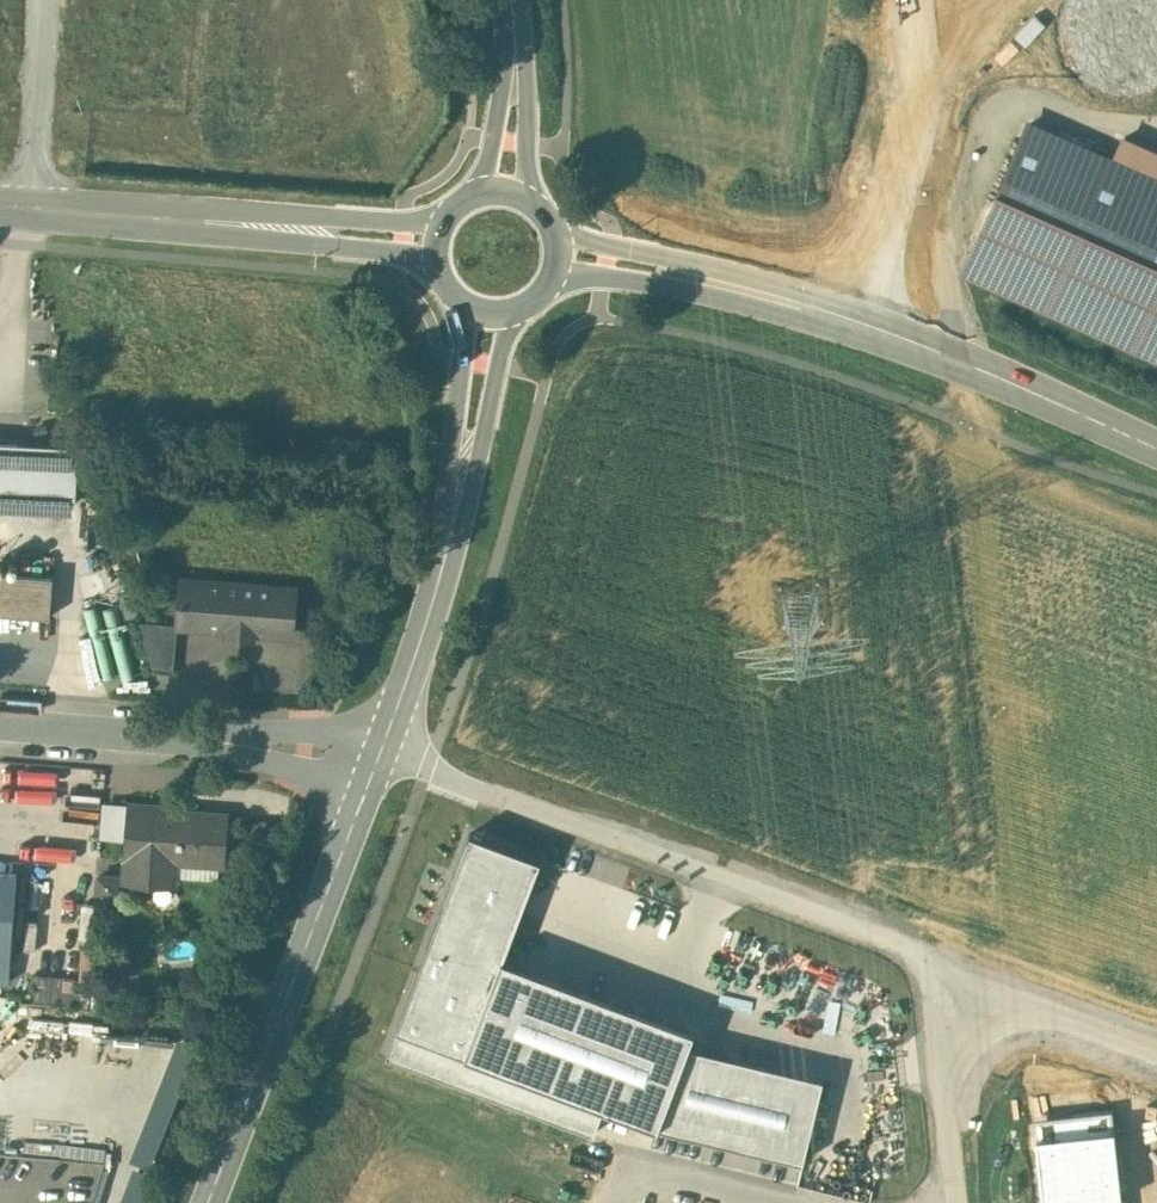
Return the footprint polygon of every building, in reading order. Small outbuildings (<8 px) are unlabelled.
[(1068,54),(1120,64),(1117,80),(1156,87),(1156,0),(1078,0),(1068,54)] [(1029,125),(964,270),(1156,356),(1156,182),(1029,125)] [(0,440),(0,499),(73,502),(76,444),(50,443),(0,440)] [(50,616),(53,576),(0,572),(0,612),(50,616)] [(296,588),(181,579),(178,624),(240,628),(239,636),(252,637),(253,629),(292,632),(296,588)] [(132,592),(118,595),(125,620),(139,617),(132,592)] [(130,804),(105,802),(102,836),(128,838),(130,812),(130,804)] [(182,816),(130,812),(128,838),(125,879),(154,881),(154,857),(222,862),(226,815),(183,811),(182,816)] [(540,853),(467,825),(384,1044),(594,1121),(602,1098),(655,1116),(806,1155),(822,1072),(694,1041),(693,1025),(502,953),(540,853)] [(8,982),(17,872),(0,871),(0,981),(8,982)] [(79,998),(79,971),(41,971),(40,998),(79,998)] [(93,971),(81,971),(81,1000),(93,1000),(93,971)] [(144,1030),(107,1027),(105,1048),(94,1047),(93,1067),(110,1069),(110,1081),(133,1082),(131,1102),(149,1104),(150,1084),(178,1086),(182,1044),(157,1042),(156,1052),(142,1050),(144,1030)] [(1042,1202),(1122,1202),(1112,1110),(1033,1118),(1042,1202)]
